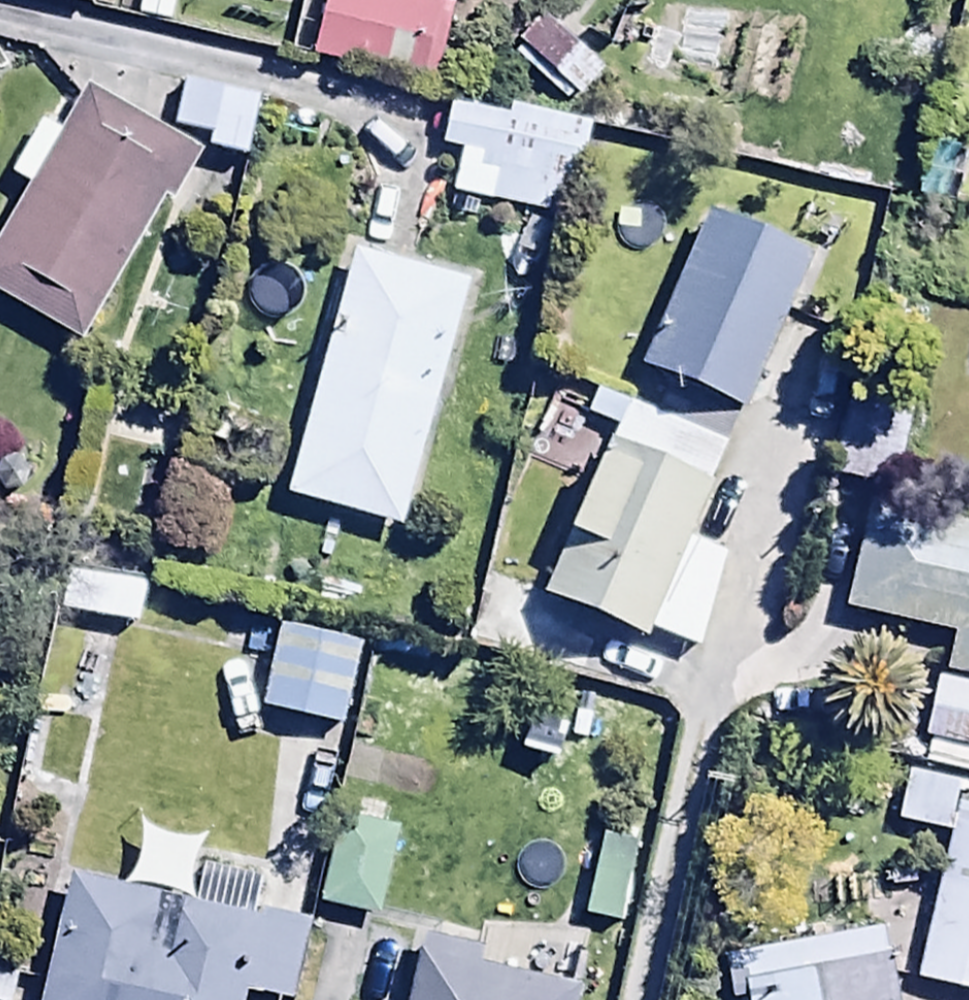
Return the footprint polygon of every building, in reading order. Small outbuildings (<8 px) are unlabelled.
[(305,54),(429,81),(447,1),(442,0),(317,0),(305,54)] [(515,45),(507,52),(564,106),(602,66),(542,8),(511,41),(515,45)] [(207,129),(204,145),(245,153),(255,95),(180,81),(172,122),(207,129)] [(22,182),(0,221),(0,293),(79,339),(161,197),(170,202),(200,151),(81,82),(64,111),(58,107),(48,123),(38,117),(6,172),(22,182)] [(504,109),(444,98),(435,141),(458,145),(449,192),(570,216),(589,120),(505,103),(504,109)] [(815,239),(711,195),(639,363),(742,408),(815,239)] [(468,275),(349,241),(279,491),(397,524),(468,275)] [(723,551),(683,534),(720,445),(588,390),(579,413),(609,425),(539,593),(643,636),(644,631),(696,646),(723,551)] [(843,604),(949,630),(940,669),(968,676),(968,521),(866,496),(843,604)] [(360,637),(272,619),(255,702),(342,720),(360,637)] [(918,733),(968,745),(968,682),(931,673),(918,733)] [(944,828),(912,977),(968,989),(968,801),(951,797),(955,779),(904,768),(894,817),(944,828)] [(381,912),(396,824),(330,812),(314,900),(381,912)] [(635,839),(597,831),(581,913),(618,921),(635,839)] [(69,868),(34,999),(242,999),(245,988),(289,999),(311,917),(250,901),(256,878),(196,863),(187,898),(69,868)] [(719,948),(726,995),(746,992),(747,999),(894,999),(882,923),(719,948)] [(403,999),(566,999),(571,977),(476,958),(479,939),(418,927),(403,999)] [(17,962),(0,957),(0,999),(7,999),(17,962)]
